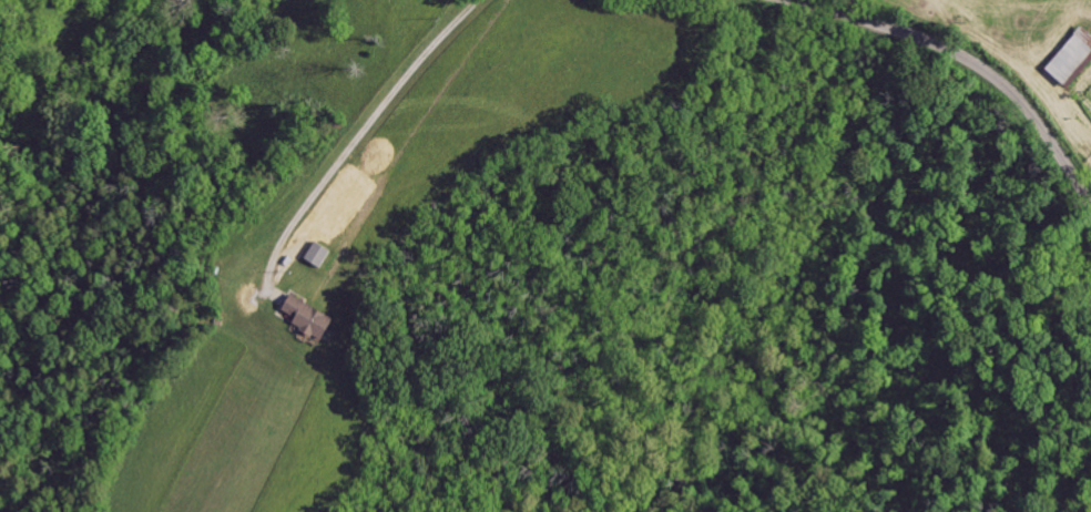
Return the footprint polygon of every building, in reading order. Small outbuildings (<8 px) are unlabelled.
[(1087,25),(1051,68),(1071,86),(1090,62),(1090,28),(1087,25)] [(335,250),(320,241),(310,258),(325,267),(335,250)] [(331,340),(342,316),(296,295),(289,310),(303,317),(299,325),(331,340)]
